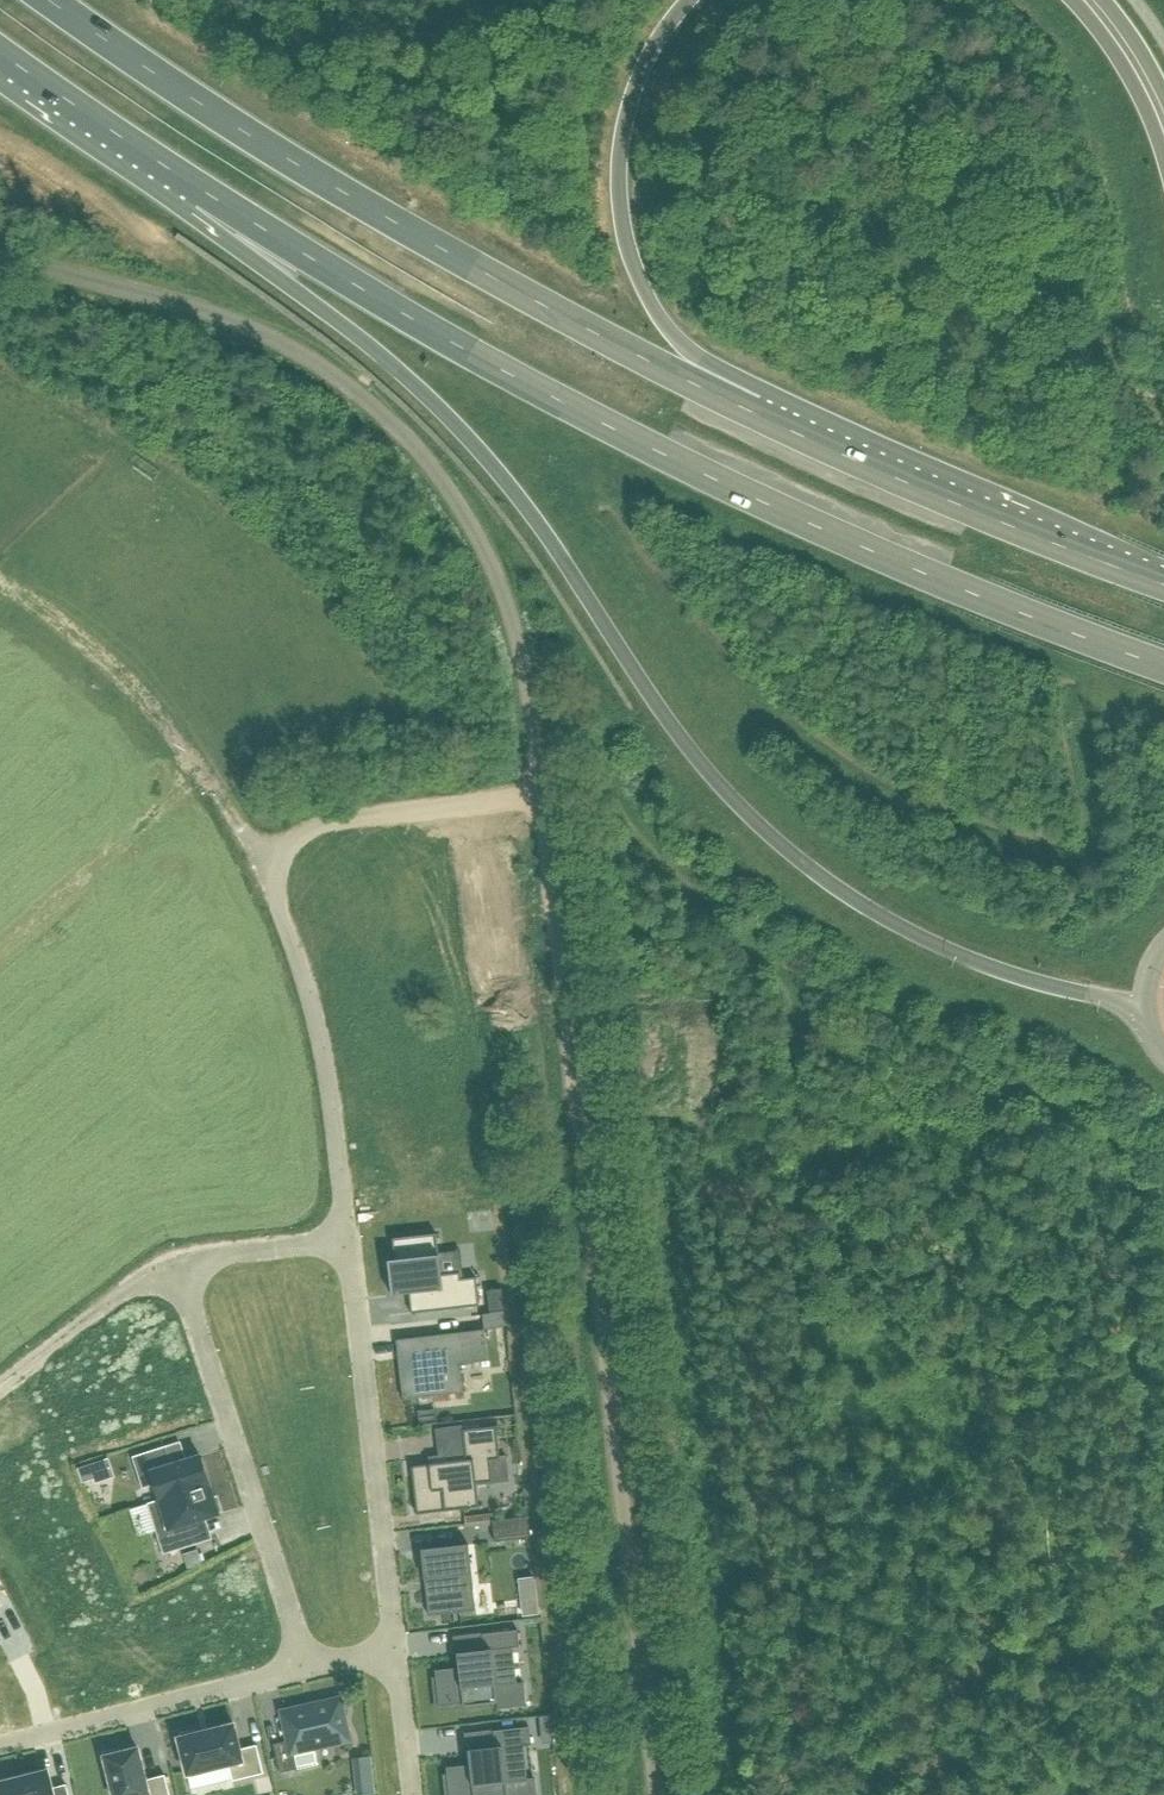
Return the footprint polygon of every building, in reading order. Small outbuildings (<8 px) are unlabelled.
[(396,1261),(389,1262),(391,1282),(392,1297),(397,1296),(411,1294),(413,1312),(411,1312),(412,1314),(480,1307),(477,1278),(461,1280),(461,1273),(442,1275),(440,1253),(439,1253),(437,1234),(393,1239),(396,1261)] [(488,1291),(491,1314),(504,1312),(505,1312),(503,1290),(502,1290),(488,1291)] [(505,1313),(483,1315),(485,1330),(507,1328),(505,1313)] [(485,1330),(397,1340),(404,1400),(463,1393),(460,1365),(489,1362),(485,1330)] [(467,1460),(412,1467),(417,1515),(480,1508),(477,1484),(493,1482),(491,1461),(508,1459),(507,1457),(500,1458),(497,1427),(463,1430),(467,1460)] [(165,1447),(133,1457),(143,1489),(155,1485),(160,1500),(160,1501),(210,1485),(201,1456),(188,1460),(182,1442),(165,1447)] [(91,1465),(79,1469),(84,1482),(95,1478),(91,1465)] [(289,1484),(267,1492),(271,1504),(293,1495),(289,1484)] [(160,1500),(148,1504),(164,1555),(197,1545),(213,1539),(207,1519),(220,1515),(219,1512),(222,1511),(218,1497),(214,1498),(210,1485),(160,1501),(160,1500)] [(528,1517),(493,1521),(495,1542),(530,1538),(528,1517)] [(469,1545),(422,1550),(429,1616),(477,1611),(469,1545)] [(198,1550),(185,1554),(190,1568),(203,1563),(198,1550)] [(537,1602),(523,1604),(524,1615),(539,1614),(537,1602)] [(437,1684),(435,1684),(435,1685),(438,1685),(440,1706),(461,1704),(463,1704),(464,1707),(498,1703),(496,1686),(517,1684),(513,1648),(520,1647),(518,1630),(483,1634),(485,1651),(458,1654),(459,1668),(436,1671),(437,1684)] [(290,1741),(274,1745),(280,1773),(298,1769),(318,1765),(314,1747),(349,1740),(340,1700),(284,1713),(290,1741)] [(551,1715),(540,1717),(541,1729),(552,1728),(551,1715)] [(182,1738),(179,1739),(188,1776),(192,1791),(233,1781),(264,1774),(257,1746),(241,1750),(235,1725),(197,1734),(196,1730),(181,1733),(182,1738)] [(446,1781),(446,1782),(449,1782),(450,1794),(508,1794),(507,1783),(528,1781),(524,1746),(532,1745),(529,1727),(494,1731),(496,1748),(469,1751),(470,1765),(447,1768),(448,1781),(446,1781)] [(104,1753),(114,1794),(170,1794),(166,1775),(147,1780),(139,1749),(121,1753),(120,1748),(104,1753)] [(0,1783),(0,1794),(70,1794),(67,1785),(53,1788),(49,1771),(0,1783)] [(359,1782),(361,1794),(374,1794),(376,1794),(374,1780),(359,1782)]
